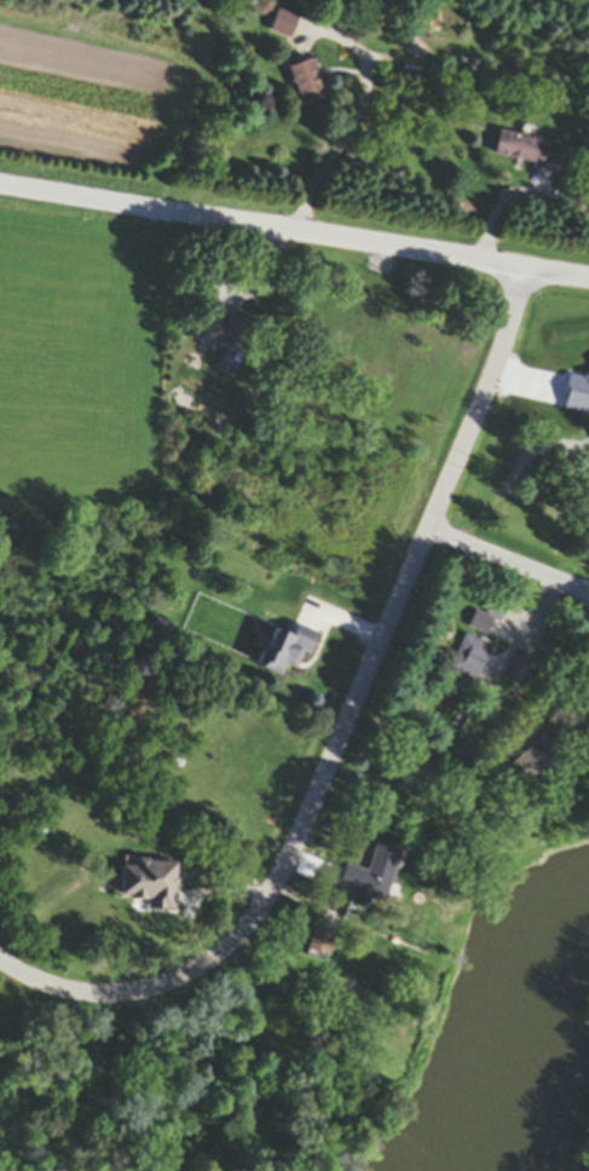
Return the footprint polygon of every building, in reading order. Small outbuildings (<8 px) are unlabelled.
[(271,34),(292,41),(299,19),(279,12),(271,34)] [(328,103),(315,62),(291,69),(303,110),(328,103)] [(501,134),(495,159),(555,174),(561,148),(501,134)] [(213,319),(203,342),(241,357),(253,328),(232,319),(229,325),(213,319)] [(588,498),(578,531),(588,534),(588,498)] [(470,628),(487,636),(493,621),(477,613),(470,628)] [(311,656),(319,634),(298,626),(294,636),(274,629),(260,669),(283,677),(287,667),(298,671),(304,654),(311,656)] [(451,672),(478,682),(490,646),(463,636),(451,672)] [(538,662),(515,651),(503,675),(526,686),(538,662)] [(556,752),(545,740),(532,752),(543,764),(556,752)] [(346,867),(339,891),(355,895),(353,904),(385,912),(402,847),(378,840),(370,873),(346,867)] [(122,900),(150,902),(150,912),(175,913),(177,865),(124,863),(122,900)] [(328,961),(335,937),(316,932),(309,956),(328,961)]
